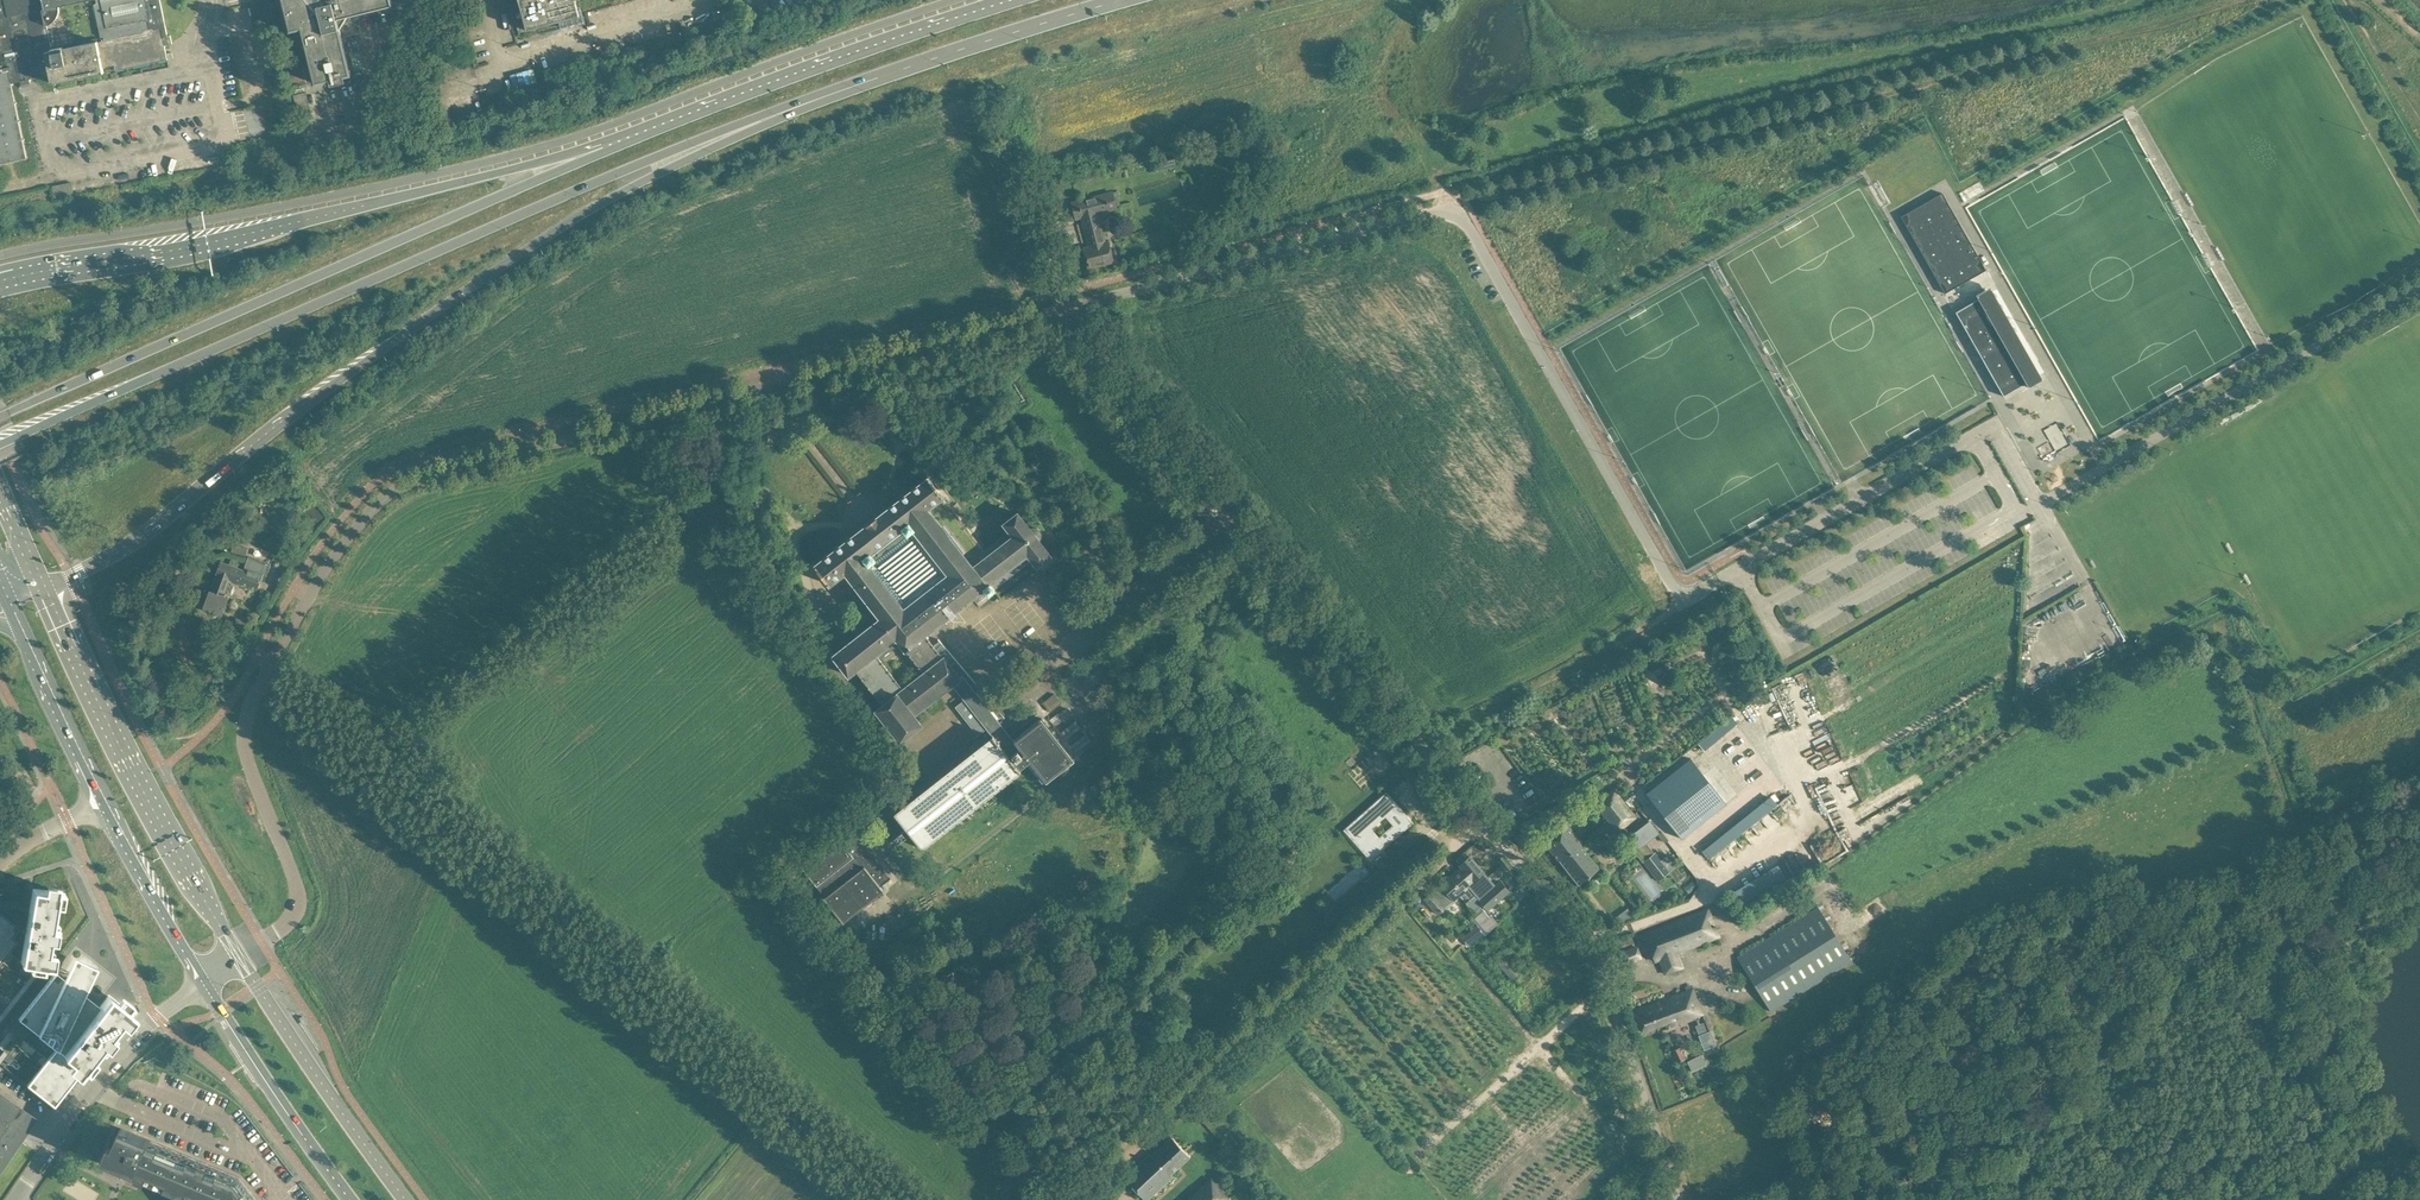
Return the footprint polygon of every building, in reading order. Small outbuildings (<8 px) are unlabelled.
[(30,79),(51,75),(52,83),(104,72),(103,67),(115,65),(116,70),(167,60),(169,68),(165,46),(172,44),(171,35),(168,36),(160,0),(96,0),(97,3),(94,5),(101,37),(105,37),(105,40),(97,41),(53,50),(47,21),(51,19),(54,16),(55,12),(56,8),(56,4),(80,0),(0,0),(0,164),(23,159),(23,158),(26,158),(11,83),(21,81),(21,84),(31,82),(30,79)] [(289,32),(300,30),(314,85),(327,81),(327,80),(329,80),(331,86),(345,82),(344,76),(351,74),(340,30),(347,18),(393,7),(391,0),(281,0),(289,32)] [(526,31),(527,30),(552,23),(552,24),(553,23),(566,19),(567,26),(582,22),(581,16),(579,16),(575,0),(518,0),(526,31)] [(270,4),(250,9),(254,28),(261,26),(261,27),(275,23),(270,4)] [(522,21),(518,22),(516,23),(518,33),(524,31),(522,21)] [(594,40),(586,42),(590,56),(598,54),(594,40)] [(530,57),(516,61),(520,75),(534,71),(530,57)] [(1172,169),(1178,187),(1187,183),(1182,166),(1172,169)] [(1105,243),(1097,213),(1116,208),(1112,192),(1072,203),(1076,219),(1081,217),(1089,247),(1083,249),(1089,268),(1113,261),(1108,242),(1105,243)] [(1901,217),(1945,294),(1986,270),(1942,193),(1901,217)] [(1988,293),(1978,299),(1979,302),(1972,305),(1971,303),(1955,312),(2003,396),(2019,387),(2017,385),(2024,381),(2026,383),(2036,378),(1988,293)] [(1107,320),(1117,332),(1124,327),(1114,314),(1107,320)] [(1009,531),(982,552),(941,498),(943,497),(928,477),(815,565),(830,584),(845,573),(880,618),(833,655),(849,675),(855,670),(882,705),(876,710),(900,741),(921,725),(914,715),(952,686),(964,700),(955,707),(978,736),(987,729),(992,736),(894,813),(907,829),(902,831),(894,837),(898,843),(907,836),(910,833),(922,848),(1021,771),(1020,769),(1029,762),(1045,782),(1046,782),(1047,782),(1074,760),(1041,718),(1013,740),(998,720),(1003,716),(1004,718),(1005,718),(1003,716),(1005,714),(999,707),(996,709),(980,688),(939,639),(938,639),(939,641),(934,646),(925,634),(984,588),(988,594),(995,589),(994,588),(1031,560),(1037,567),(1038,566),(1051,556),(1039,540),(1040,539),(1041,537),(1041,535),(1041,533),(1041,532),(1040,530),(1039,529),(1037,528),(1035,527),(1033,527),(1031,528),(1030,529),(1017,513),(1003,524),(1009,531)] [(324,516),(313,505),(301,516),(311,527),(324,516)] [(240,523),(236,542),(248,544),(250,536),(244,535),(246,524),(240,523)] [(231,552),(246,556),(248,547),(234,543),(231,552)] [(249,557),(244,569),(222,561),(211,590),(204,610),(221,616),(228,597),(226,596),(226,593),(231,579),(258,589),(263,575),(267,576),(271,564),(270,564),(249,557)] [(1095,597),(1091,592),(1082,599),(1086,604),(1095,597)] [(246,629),(248,622),(237,618),(235,625),(246,629)] [(1050,712),(1061,702),(1054,693),(1042,702),(1050,712)] [(1689,757),(1645,792),(1680,837),(1725,802),(1689,757)] [(1636,817),(1614,788),(1601,799),(1604,804),(1598,809),(1617,832),(1636,817)] [(1399,832),(1410,822),(1386,795),(1347,830),(1364,849),(1366,847),(1373,855),(1395,836),(1389,829),(1379,838),(1370,829),(1385,816),(1399,832)] [(1572,808),(1571,806),(1574,803),(1571,800),(1568,802),(1567,801),(1560,807),(1565,813),(1572,808)] [(1568,824),(1545,843),(1559,861),(1560,861),(1579,884),(1599,868),(1592,859),(1581,844),(1583,843),(1582,841),(1575,833),(1568,824)] [(836,837),(800,865),(819,889),(825,897),(824,898),(843,923),(884,891),(880,886),(891,878),(850,826),(836,837)] [(1636,831),(1629,836),(1639,848),(1646,842),(1636,831)] [(1412,844),(1395,859),(1399,863),(1415,849),(1412,844)] [(1637,854),(1643,861),(1654,853),(1648,846),(1637,854)] [(1432,892),(1425,899),(1438,914),(1445,908),(1444,907),(1453,899),(1454,900),(1464,891),(1471,898),(1466,903),(1467,904),(1465,906),(1472,913),(1473,911),(1474,913),(1476,912),(1478,915),(1479,914),(1482,911),(1480,908),(1483,905),(1484,906),(1487,910),(1509,891),(1500,881),(1495,886),(1483,872),(1484,872),(1470,856),(1460,865),(1461,867),(1441,885),(1443,887),(1434,895),(1432,892)] [(1649,861),(1637,868),(1653,892),(1664,884),(1649,861)] [(27,1085),(54,1106),(54,1105),(58,1100),(61,1096),(62,1096),(64,1094),(69,1087),(73,1082),(76,1078),(80,1073),(83,1069),(129,1011),(136,1001),(112,947),(79,873),(78,871),(76,869),(73,867),(70,866),(67,866),(64,867),(61,868),(18,882),(9,893),(0,905),(0,1064),(27,1085)] [(1751,877),(1755,885),(1768,877),(1764,869),(1751,877)] [(1769,1009),(1852,961),(1820,906),(1736,957),(1769,1009)] [(1677,952),(1719,935),(1715,925),(1710,927),(1706,918),(1711,916),(1708,907),(1637,936),(1645,956),(1652,953),(1655,961),(1659,959),(1665,974),(1683,966),(1677,952)] [(1478,915),(1474,918),(1480,925),(1488,933),(1496,925),(1487,915),(1482,919),(1479,914),(1478,915)] [(1472,931),(1463,939),(1468,945),(1483,933),(1485,935),(1488,933),(1480,925),(1478,927),(1477,925),(1471,930),(1472,931)] [(1641,958),(1637,947),(1623,952),(1627,963),(1641,958)] [(1525,972),(1510,955),(1499,964),(1513,982),(1515,981),(1525,972)] [(1703,1014),(1693,988),(1634,1011),(1642,1032),(1669,1021),(1671,1026),(1703,1014)] [(1713,1042),(1709,1032),(1698,1037),(1703,1047),(1713,1042)] [(1685,1059),(1680,1047),(1671,1051),(1677,1063),(1685,1059)] [(0,1171),(14,1151),(26,1134),(24,1133),(9,1123),(13,1118),(20,1107),(0,1093),(0,1171)] [(107,1161),(121,1167),(137,1174),(137,1176),(146,1179),(147,1178),(197,1198),(196,1199),(207,1199),(208,1199),(211,1199),(257,1199),(240,1177),(131,1132),(129,1136),(121,1133),(123,1129),(121,1128),(107,1161)] [(1190,1157),(1172,1137),(1152,1156),(1150,1154),(1124,1177),(1145,1199),(1147,1199),(1173,1176),(1171,1174),(1190,1157)] [(1211,1180),(1190,1199),(1229,1199),(1211,1180)]
